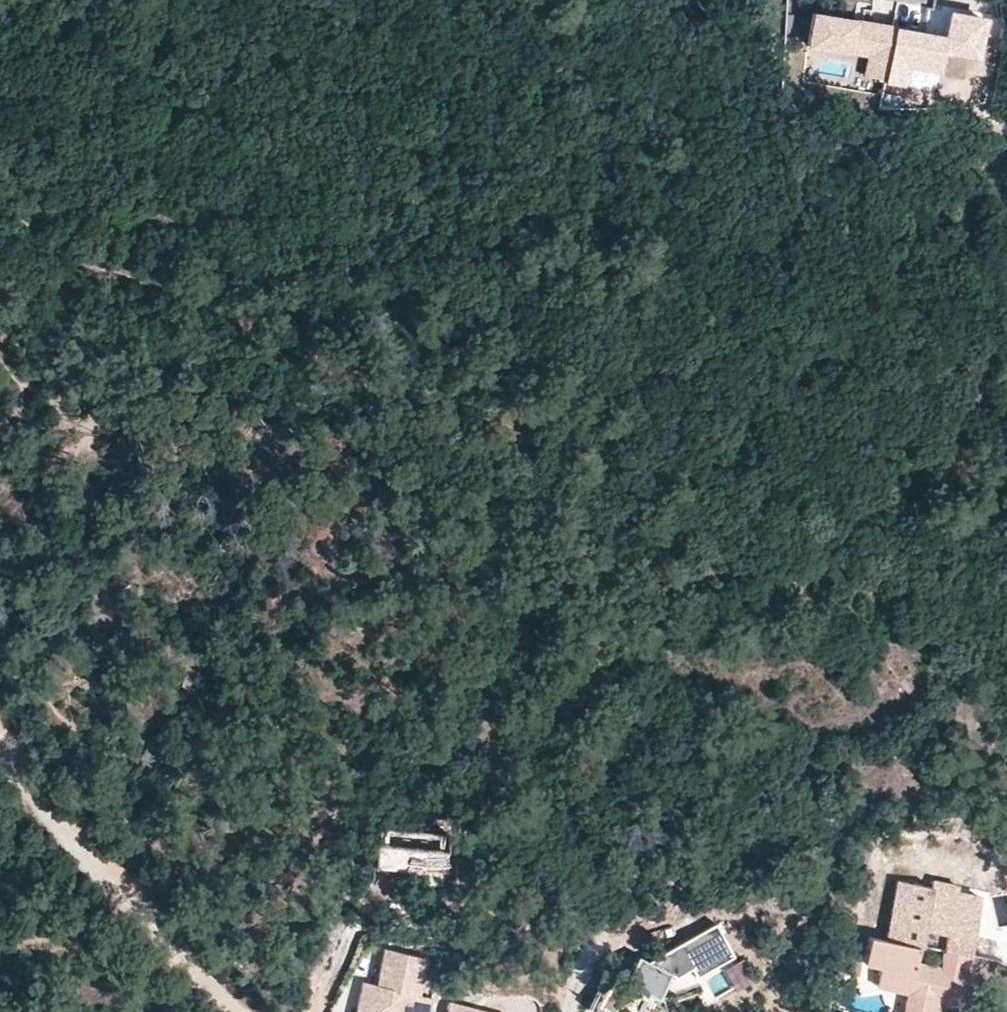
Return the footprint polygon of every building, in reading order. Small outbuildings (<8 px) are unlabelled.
[(893,32),(894,27),(814,13),(808,46),(871,57),(867,77),(885,80),(889,66),(893,32)] [(938,38),(893,32),(889,66),(938,72),(940,56),(977,61),(983,19),(942,13),(938,38)] [(448,833),(377,826),(373,866),(443,873),(448,833)] [(899,876),(887,941),(964,956),(968,957),(980,892),(958,887),(959,881),(933,875),(931,881),(899,876)] [(639,957),(628,979),(604,968),(585,1007),(595,1011),(618,1011),(620,1006),(633,1011),(667,1011),(658,994),(667,976),(682,969),(692,980),(733,959),(717,927),(649,962),(639,957)] [(931,995),(957,1001),(965,973),(960,971),(964,956),(887,941),(870,938),(864,961),(879,965),(875,983),(906,990),(900,1011),(927,1011),(931,995)] [(431,999),(417,995),(426,958),(384,949),(375,986),(361,982),(354,1011),(427,1011),(431,999)] [(446,1003),(444,1011),(483,1011),(446,1003)]
